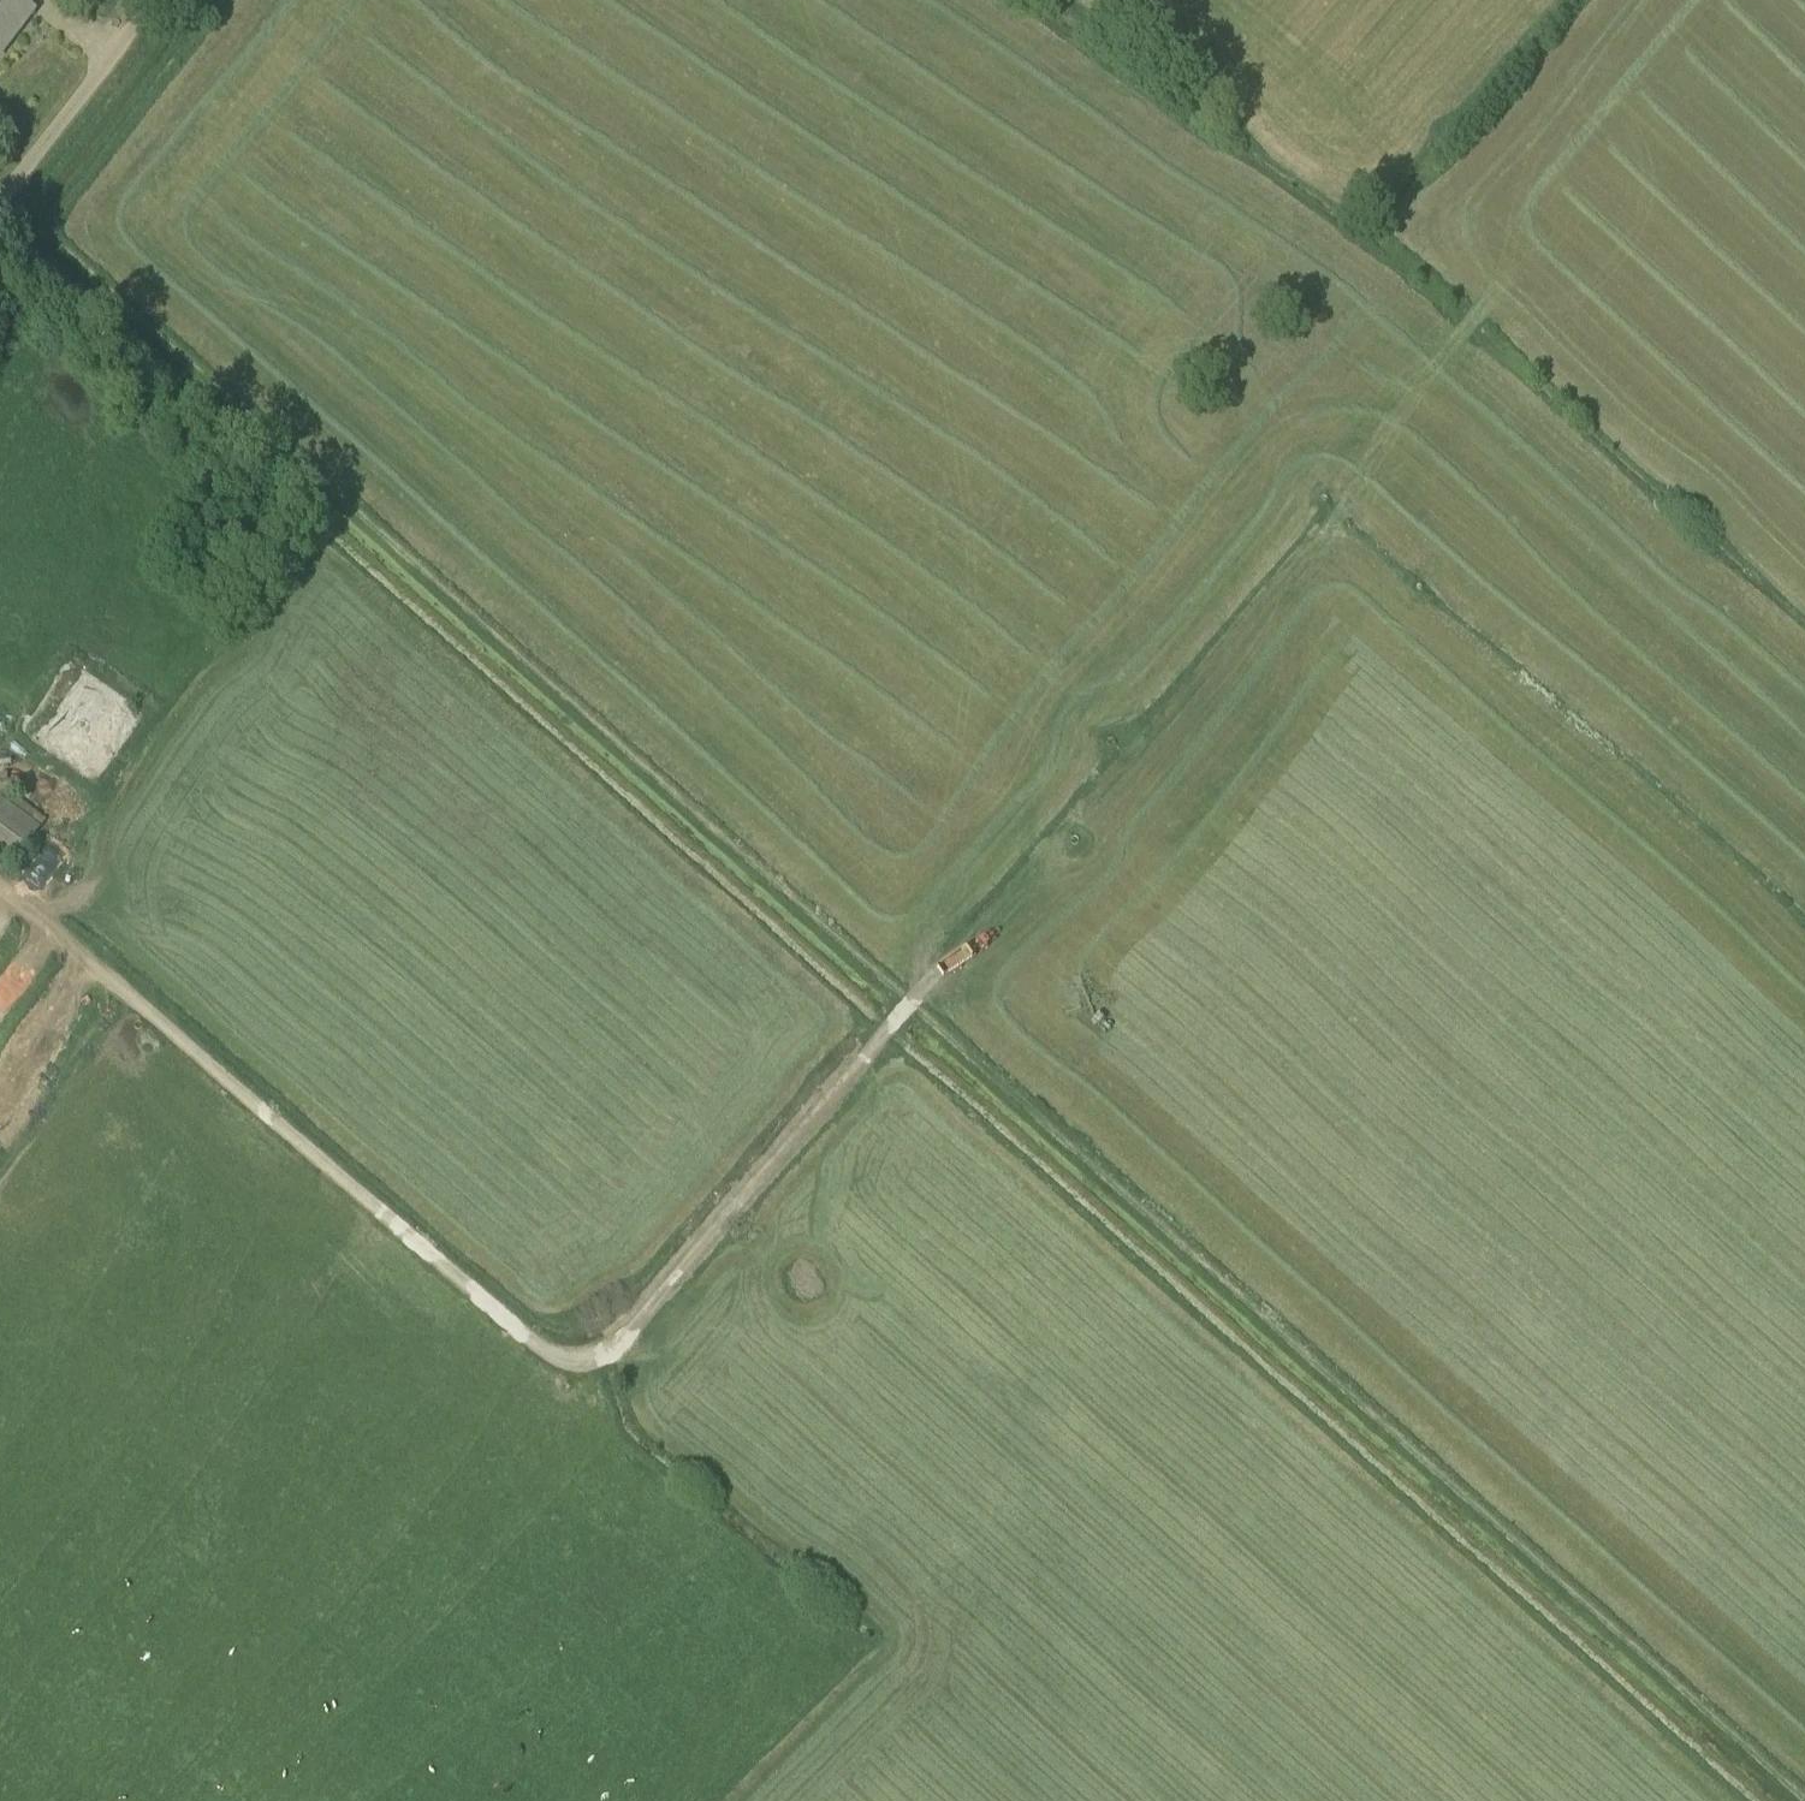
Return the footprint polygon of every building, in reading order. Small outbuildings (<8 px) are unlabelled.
[(4,48),(6,50),(35,12),(18,0),(0,0),(0,53),(4,48)] [(8,792),(2,799),(1,799),(0,800),(0,860),(10,868),(46,820),(8,792)] [(7,922),(15,902),(0,897),(0,920),(7,922)]
